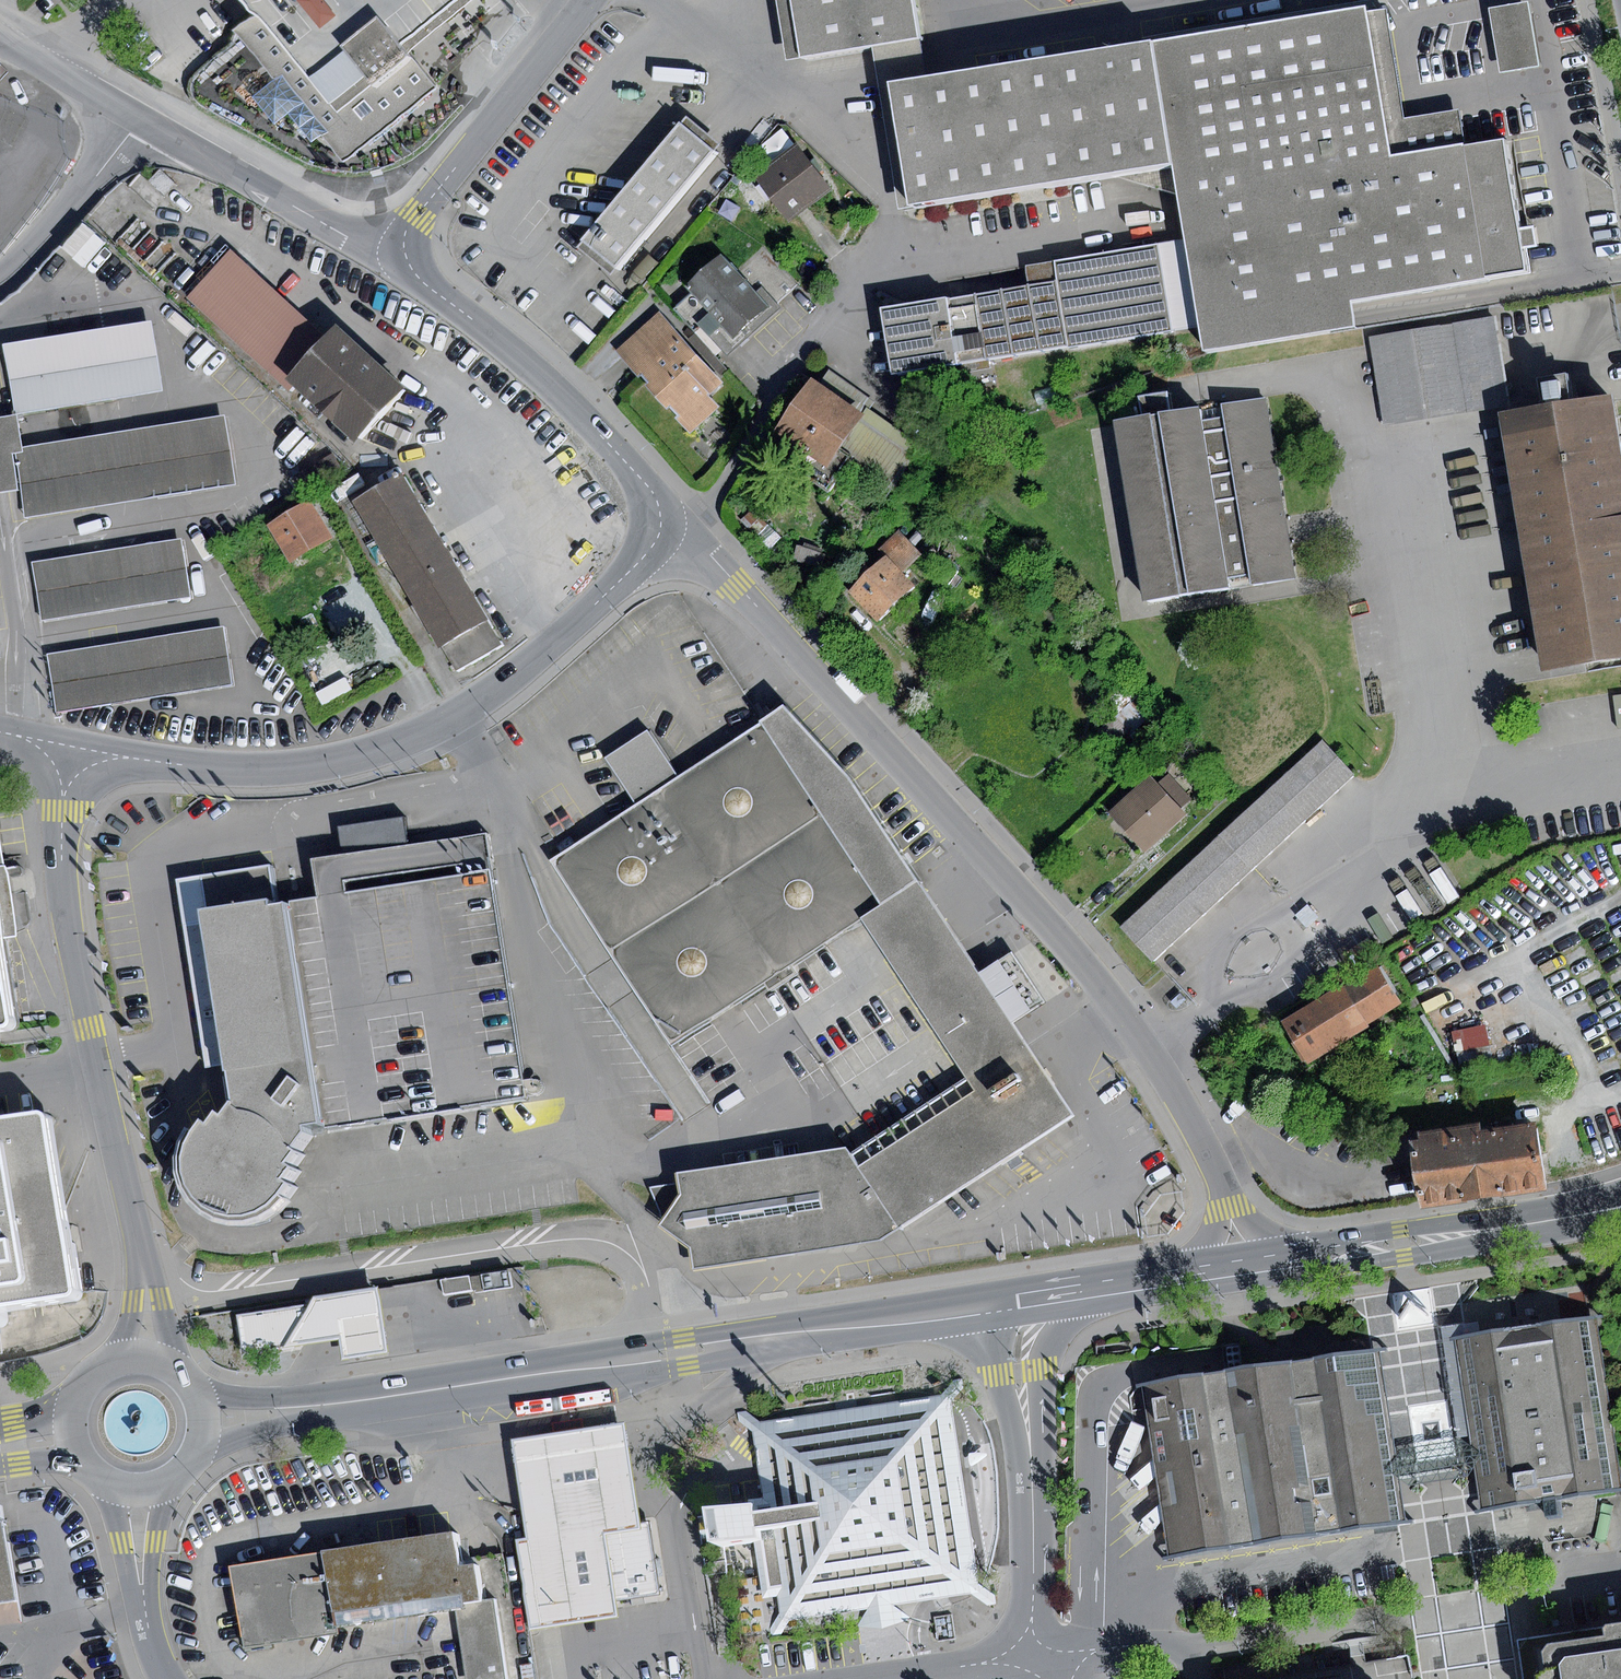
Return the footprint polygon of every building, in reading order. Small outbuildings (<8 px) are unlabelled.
[(428,84),(398,44),(422,24),(435,14),(452,0),(243,0),(251,8),(254,15),(235,31),(274,80),(280,75),(325,131),(343,152),(428,84)] [(791,0),(776,0),(786,59),(800,57),(791,0)] [(800,57),(870,44),(921,36),(914,0),(791,0),(800,57)] [(1528,2),(1489,8),(1501,73),(1539,67),(1528,2)] [(1361,8),(1152,43),(1172,164),(1184,239),(1199,329),(1203,352),(1355,327),(1351,301),(1525,272),(1503,141),(1466,147),(1387,160),(1362,12),(1361,8)] [(1386,8),(1362,12),(1387,160),(1466,147),(1459,109),(1405,118),(1386,8)] [(928,76),(921,36),(870,44),(898,208),(909,206),(888,82),(928,76)] [(928,76),(888,82),(907,206),(909,206),(1172,164),(1152,43),(928,76)] [(325,131),(280,75),(274,80),(253,97),(276,125),(289,115),(311,142),(325,131)] [(47,146),(59,124),(38,113),(26,135),(47,146)] [(678,122),(580,239),(616,270),(714,153),(678,122)] [(801,145),(758,177),(788,219),(832,188),(801,145)] [(30,201),(0,174),(0,235),(30,201)] [(86,265),(106,243),(88,226),(68,248),(86,265)] [(1184,239),(1156,244),(1170,332),(1199,329),(1184,239)] [(1057,281),(1068,348),(1170,332),(1156,244),(1054,260),(1057,281)] [(763,245),(738,268),(758,290),(763,285),(780,303),(800,284),(763,245)] [(231,249),(187,296),(281,384),(287,378),(325,337),(231,249)] [(723,250),(683,285),(690,293),(674,307),(694,329),(700,324),(727,355),(777,312),(758,290),(738,268),(723,250)] [(1057,281),(1054,260),(1026,265),(1029,285),(1057,281)] [(1068,348),(1057,281),(1029,285),(947,298),(958,366),(1068,348)] [(958,366),(947,298),(882,309),(892,376),(958,366)] [(659,311),(616,350),(690,431),(718,406),(708,395),(723,381),(659,311)] [(1495,318),(1370,337),(1383,422),(1508,403),(1495,318)] [(150,322),(4,345),(15,412),(160,389),(150,322)] [(325,337),(287,378),(356,442),(405,390),(337,326),(325,337)] [(829,369),(818,384),(862,415),(867,407),(873,400),(829,369)] [(811,379),(774,432),(806,454),(796,468),(829,491),(851,459),(838,450),(862,415),(818,384),(811,379)] [(1141,415),(1112,420),(1142,601),(1229,587),(1227,576),(1250,572),(1252,584),(1295,578),(1265,396),(1221,403),(1223,416),(1202,419),(1200,406),(1171,411),(1168,391),(1137,396),(1141,415)] [(1503,413),(1544,668),(1620,656),(1620,440),(1614,395),(1503,413)] [(867,407),(862,415),(838,450),(851,459),(893,488),(922,445),(867,407)] [(18,490),(11,448),(22,446),(17,415),(0,418),(0,492),(18,490)] [(221,416),(17,450),(28,517),(232,483),(221,416)] [(402,473),(356,501),(459,672),(506,644),(402,473)] [(309,499),(266,524),(289,563),(332,537),(309,499)] [(753,508),(739,520),(755,539),(769,527),(753,508)] [(879,550),(886,558),(902,574),(922,554),(899,531),(879,550)] [(182,538),(35,562),(45,623),(192,598),(182,538)] [(797,545),(792,558),(821,568),(826,554),(797,545)] [(886,558),(849,592),(876,621),(913,586),(902,574),(886,558)] [(228,629),(50,655),(60,717),(237,690),(228,629)] [(1131,702),(1116,716),(1133,733),(1148,719),(1131,702)] [(785,708),(763,723),(881,905),(917,881),(850,780),(785,708)] [(1129,732),(1114,716),(1099,731),(1114,746),(1129,732)] [(638,806),(552,862),(669,1042),(861,918),(881,905),(763,723),(679,777),(647,729),(606,756),(638,806)] [(1324,740),(1124,928),(1157,963),(1358,775),(1324,740)] [(1150,775),(1109,813),(1146,852),(1187,813),(1150,775)] [(403,817),(339,827),(341,841),(344,857),(408,847),(405,830),(403,817)] [(319,898),(284,903),(319,1121),(320,1130),(526,1098),(490,868),(477,870),(347,890),(346,881),(488,858),(484,835),(408,847),(344,857),(314,861),(319,898)] [(0,866),(0,939),(16,936),(4,865),(0,866)] [(194,876),(199,910),(267,900),(262,866),(194,876)] [(201,922),(194,876),(177,879),(184,924),(201,922)] [(976,1091),(858,1166),(900,1228),(1074,1116),(1020,1034),(977,969),(917,881),(881,905),(861,918),(976,1091)] [(257,1212),(269,1204),(285,1184),(279,1179),(288,1166),(283,1162),(293,1150),(289,1147),(302,1131),(301,1123),(319,1121),(284,903),(268,905),(267,900),(199,910),(201,922),(223,1064),(223,1072),(226,1072),(230,1100),(220,1118),(214,1114),(206,1127),(200,1124),(181,1157),(181,1172),(185,1186),(193,1197),(207,1209),(223,1215),(243,1215),(257,1212)] [(207,1067),(223,1064),(201,922),(184,924),(207,1067)] [(1012,946),(977,969),(1020,1034),(1053,1012),(1012,946)] [(1378,966),(1343,987),(1366,1025),(1401,1003),(1378,966)] [(2,1026),(6,1024),(9,1018),(0,967),(0,1027),(2,1026)] [(1342,985),(1281,1021),(1306,1063),(1367,1027),(1366,1025),(1343,987),(1342,985)] [(67,1295),(70,1292),(70,1288),(43,1118),(41,1113),(36,1112),(0,1117),(0,1304),(67,1295)] [(1421,1139),(1412,1141),(1423,1209),(1547,1190),(1537,1123),(1481,1131),(1480,1124),(1420,1133),(1421,1139)] [(879,1241),(900,1228),(858,1166),(846,1148),(677,1172),(678,1183),(680,1193),(663,1220),(658,1227),(690,1247),(694,1269),(879,1241)] [(680,1193),(678,1183),(650,1187),(663,1220),(680,1193)] [(508,1271),(472,1277),(475,1293),(511,1287),(508,1271)] [(469,1276),(441,1280),(444,1295),(471,1291),(469,1276)] [(314,1296),(285,1347),(339,1339),(339,1345),(342,1361),(388,1354),(386,1338),(377,1286),(314,1296)] [(321,1302),(236,1314),(241,1352),(295,1344),(321,1302)] [(1466,1337),(1457,1339),(1483,1509),(1493,1507),(1620,1489),(1595,1319),(1466,1337)] [(1372,1352),(1144,1384),(1168,1555),(1398,1523),(1372,1352)] [(943,1394),(758,1425),(761,1459),(766,1497),(747,1498),(748,1503),(703,1508),(708,1543),(754,1537),(762,1598),(778,1596),(781,1621),(868,1609),(856,1625),(883,1629),(911,1618),(893,1606),(926,1602),(980,1594),(952,1393),(943,1394)] [(583,1418),(552,1422),(553,1433),(584,1428),(583,1418)] [(562,1537),(642,1525),(632,1456),(627,1424),(514,1441),(519,1474),(528,1539),(547,1536),(558,1608),(528,1613),(531,1630),(618,1617),(615,1601),(573,1607),(562,1537)] [(6,1517),(0,1518),(0,1602),(19,1600),(6,1517)] [(615,1601),(660,1594),(649,1522),(642,1525),(562,1537),(573,1607),(615,1601)] [(453,1533),(328,1553),(339,1624),(458,1604),(481,1602),(475,1565),(459,1567),(453,1533)] [(528,1539),(516,1541),(528,1613),(558,1608),(547,1536),(528,1539)] [(339,1624),(328,1553),(231,1568),(242,1648),(340,1634),(339,1624)] [(458,1604),(468,1678),(507,1678),(497,1600),(481,1602),(458,1604)] [(1609,1625),(1604,1627),(1605,1636),(1549,1644),(1543,1653),(1546,1668),(1562,1665),(1564,1678),(1620,1678),(1620,1623),(1609,1625)] [(520,1666),(522,1678),(535,1678),(532,1664),(520,1666)]
